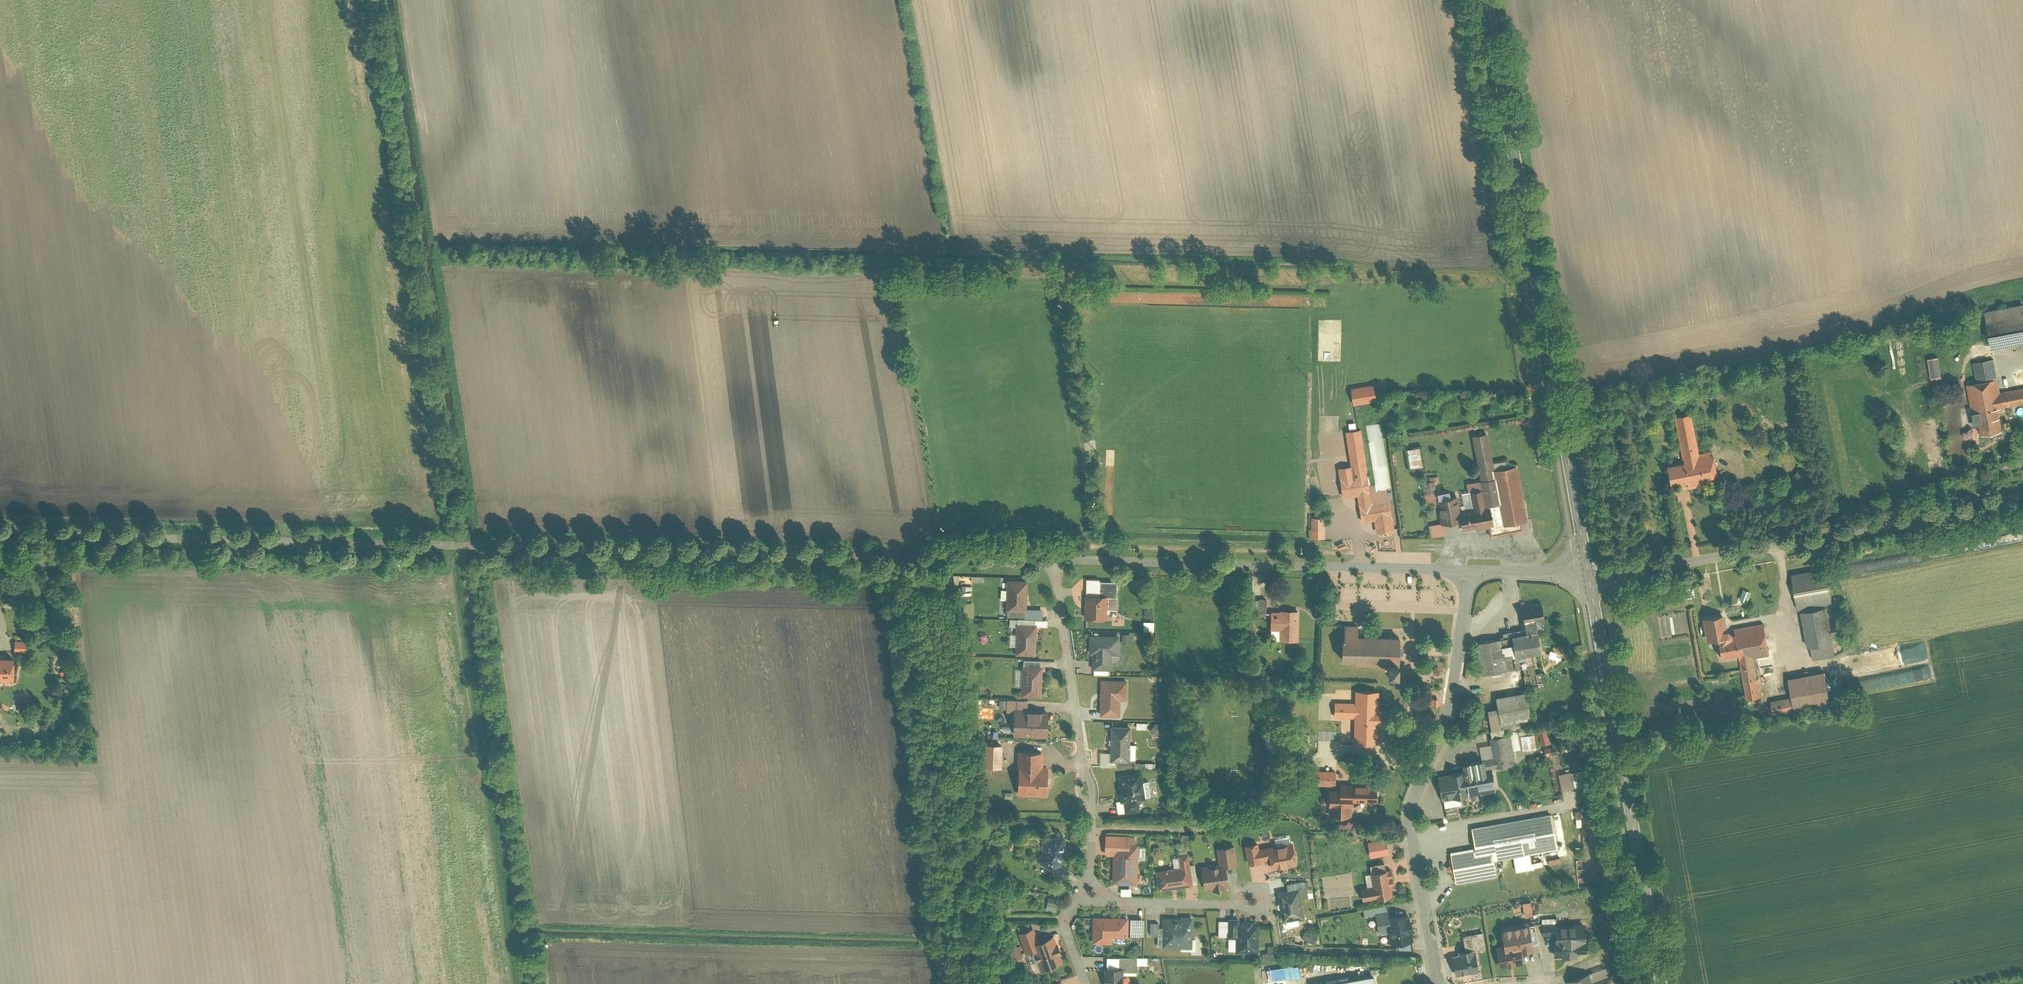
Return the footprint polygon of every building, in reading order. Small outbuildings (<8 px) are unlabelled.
[(1981,350),(2022,341),(2022,339),(2015,302),(1973,310),(1981,350)] [(1940,355),(1929,356),(1931,376),(1942,375),(1940,355)] [(1963,376),(1983,374),(1982,358),(1961,360),(1963,376)] [(1970,438),(1995,432),(1990,408),(2022,401),(2022,383),(1989,391),(1986,378),(1959,384),(1970,438)] [(1352,390),(1355,405),(1378,401),(1375,386),(1352,390)] [(1688,411),(1671,415),(1680,459),(1662,463),(1668,488),(1715,478),(1708,448),(1696,451),(1688,411)] [(1375,520),(1377,531),(1391,529),(1386,493),(1392,493),(1382,424),(1364,426),(1373,487),(1368,487),(1361,437),(1343,439),(1347,466),(1335,467),(1341,504),(1357,501),(1361,523),(1375,520)] [(1461,509),(1462,517),(1464,527),(1478,525),(1478,528),(1490,525),(1492,534),(1524,528),(1523,520),(1528,519),(1518,463),(1507,465),(1506,460),(1494,462),(1488,431),(1473,434),(1481,480),(1468,482),(1470,490),(1463,491),(1466,509),(1461,509)] [(1409,448),(1412,466),(1423,464),(1419,446),(1409,448)] [(1439,497),(1450,495),(1449,489),(1438,491),(1435,476),(1426,477),(1431,502),(1439,501),(1439,497)] [(1450,495),(1439,497),(1439,501),(1443,521),(1462,517),(1461,509),(1455,510),(1454,507),(1460,506),(1458,494),(1450,495)] [(1312,515),(1311,537),(1326,537),(1325,516),(1312,515)] [(1430,523),(1431,535),(1445,534),(1444,522),(1430,523)] [(1822,569),(1785,576),(1792,611),(1829,604),(1822,569)] [(1023,615),(1023,608),(1025,581),(1004,580),(1002,608),(1004,608),(1004,614),(1023,615)] [(1083,592),(1082,616),(1106,618),(1108,595),(1119,596),(1119,583),(1097,582),(1096,593),(1083,592)] [(1266,597),(1252,598),(1253,614),(1267,613),(1266,597)] [(1499,633),(1470,638),(1476,669),(1538,658),(1532,626),(1540,624),(1536,601),(1516,605),(1519,624),(1498,628),(1499,633)] [(1282,637),(1299,637),(1298,609),(1290,609),(1290,611),(1271,611),(1272,628),(1282,628),(1282,637)] [(1824,609),(1795,614),(1801,651),(1808,650),(1809,658),(1832,654),(1824,609)] [(1737,652),(1745,699),(1761,697),(1754,657),(1767,655),(1762,621),(1731,626),(1733,636),(1724,637),(1720,612),(1696,616),(1700,642),(1714,640),(1716,655),(1737,652)] [(1014,627),(1014,655),(1031,655),(1031,650),(1035,650),(1035,619),(1006,619),(1006,627),(1014,627)] [(1155,630),(1155,620),(1145,620),(1145,630),(1155,630)] [(1344,624),(1343,659),(1390,660),(1390,670),(1400,670),(1400,651),(1401,635),(1361,634),(1361,625),(1344,624)] [(1091,652),(1090,666),(1111,666),(1111,652),(1118,652),(1118,633),(1085,633),(1085,652),(1091,652)] [(27,650),(27,639),(15,639),(14,650),(27,650)] [(1019,693),(1037,694),(1039,665),(1036,665),(1037,660),(1022,659),(1021,669),(1019,693)] [(1540,665),(1519,669),(1522,688),(1543,685),(1540,665)] [(1818,671),(1786,676),(1788,691),(1813,688),(1811,676),(1818,675),(1818,671)] [(1098,712),(1119,714),(1120,697),(1125,698),(1127,676),(1100,675),(1098,712)] [(1351,719),(1351,745),(1375,746),(1376,691),(1352,691),(1352,704),(1314,704),(1314,719),(1351,719)] [(1521,692),(1494,697),(1496,705),(1485,707),(1489,729),(1502,727),(1501,723),(1526,719),(1521,692)] [(30,711),(29,699),(25,699),(25,693),(16,693),(17,711),(30,711)] [(1010,734),(1045,736),(1046,707),(1023,706),(1024,699),(1004,698),(1004,709),(1011,709),(1010,734)] [(1110,726),(1108,759),(1108,765),(1117,765),(1134,766),(1135,759),(1129,759),(1130,727),(1110,726)] [(1539,729),(1542,744),(1553,741),(1550,727),(1539,729)] [(1433,773),(1440,816),(1452,814),(1449,798),(1493,791),(1490,770),(1510,767),(1507,750),(1530,746),(1528,729),(1481,736),(1484,757),(1477,758),(1477,754),(1453,758),(1454,765),(1445,766),(1446,771),(1433,773)] [(1004,765),(1004,742),(985,742),(985,765),(1004,765)] [(1019,749),(1018,793),(1050,794),(1051,765),(1044,765),(1045,749),(1019,749)] [(1550,767),(1553,784),(1570,781),(1566,764),(1550,767)] [(1122,805),(1123,814),(1138,812),(1136,801),(1149,799),(1146,783),(1140,784),(1138,772),(1110,776),(1114,806),(1122,805)] [(1313,773),(1312,787),(1336,789),(1337,775),(1313,773)] [(1001,788),(1002,786),(1002,777),(984,776),(983,786),(1001,788)] [(1330,811),(1330,817),(1351,817),(1351,804),(1353,804),(1353,799),(1379,800),(1380,787),(1339,786),(1339,791),(1327,791),(1327,810),(1330,811)] [(1450,851),(1456,883),(1500,875),(1497,859),(1559,848),(1553,812),(1473,826),(1477,846),(1450,851)] [(1032,857),(1062,879),(1068,872),(1058,865),(1065,853),(1062,836),(1040,837),(1041,847),(1032,857)] [(1388,838),(1369,840),(1371,855),(1390,853),(1388,838)] [(1112,839),(1111,882),(1136,882),(1138,840),(1112,839)] [(1202,892),(1207,891),(1229,890),(1227,870),(1237,869),(1235,841),(1213,843),(1215,861),(1200,863),(1202,892)] [(1271,871),(1298,866),(1294,844),(1260,850),(1259,843),(1245,846),(1249,868),(1260,866),(1259,862),(1269,860),(1271,871)] [(1151,869),(1154,889),(1192,884),(1187,852),(1175,854),(1177,865),(1151,869)] [(1354,886),(1359,903),(1393,894),(1384,859),(1366,863),(1368,870),(1363,872),(1366,883),(1354,886)] [(1287,919),(1289,927),(1302,925),(1301,917),(1305,916),(1301,889),(1306,888),(1305,879),(1284,882),(1285,887),(1275,888),(1279,920),(1287,919)] [(1047,908),(1056,910),(1059,897),(1049,895),(1047,908)] [(1513,899),(1513,912),(1524,912),(1524,899),(1513,899)] [(1531,900),(1523,902),(1526,915),(1534,913),(1531,900)] [(1395,936),(1396,943),(1410,940),(1407,919),(1387,922),(1385,910),(1365,913),(1366,920),(1371,919),(1372,926),(1377,926),(1379,938),(1395,936)] [(1093,916),(1092,944),(1113,945),(1113,935),(1128,936),(1129,918),(1093,916)] [(1154,947),(1162,947),(1192,948),(1193,916),(1155,916),(1155,923),(1148,923),(1147,937),(1155,937),(1154,947)] [(1144,934),(1144,917),(1132,917),(1132,934),(1144,934)] [(1237,938),(1236,951),(1258,952),(1260,925),(1237,924),(1238,917),(1226,917),(1226,919),(1218,919),(1217,933),(1228,933),(1228,938),(1237,938)] [(1494,941),(1498,966),(1521,962),(1519,948),(1532,946),(1528,920),(1498,924),(1500,940),(1494,941)] [(1553,951),(1553,956),(1586,954),(1585,925),(1552,927),(1553,951)] [(1030,951),(1036,967),(1060,959),(1052,935),(1035,941),(1029,926),(1014,931),(1022,954),(1030,951)] [(1306,929),(1303,937),(1314,942),(1318,933),(1306,929)] [(1452,947),(1457,974),(1482,970),(1478,947),(1487,945),(1484,930),(1463,934),(1465,945),(1452,947)] [(1002,958),(1017,963),(1020,955),(1014,953),(1017,945),(1007,942),(1002,958)] [(1120,972),(1131,972),(1131,964),(1143,965),(1143,959),(1115,958),(1114,966),(1100,966),(1099,983),(1119,983),(1120,972)] [(1286,976),(1300,975),(1299,964),(1285,965),(1286,976)] [(1567,983),(1612,983),(1608,972),(1591,978),(1588,969),(1564,978),(1567,983)] [(1374,973),(1314,983),(1376,983),(1374,973)]
